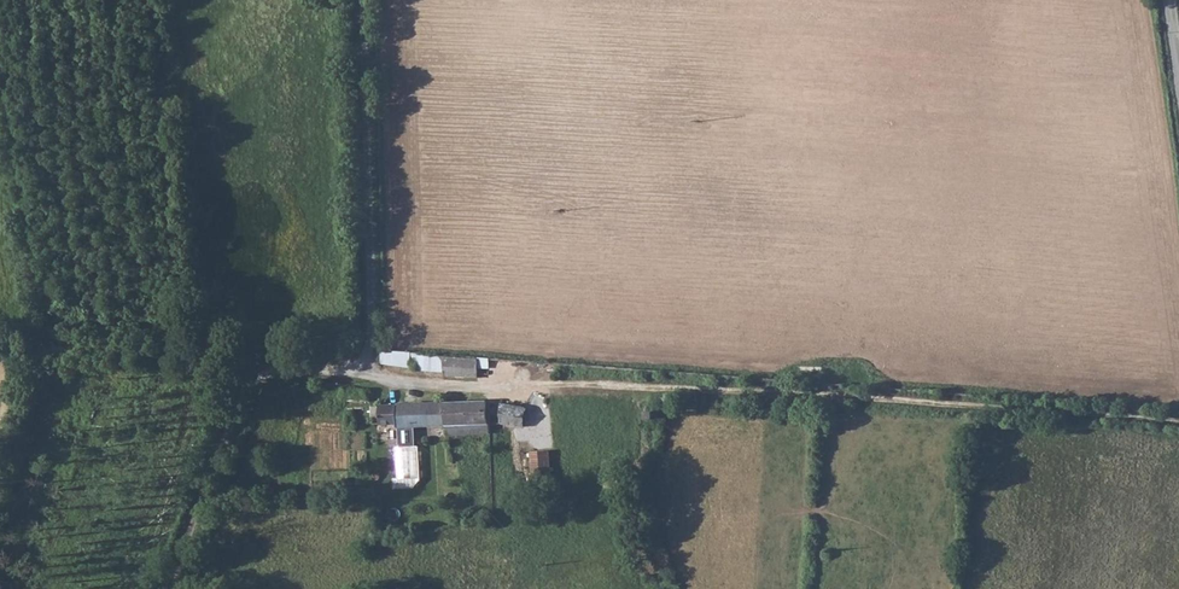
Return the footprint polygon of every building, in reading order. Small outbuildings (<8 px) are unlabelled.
[(423,353),(386,350),(386,358),(414,359),(414,357),(423,357),(423,353)] [(456,369),(456,355),(423,353),(423,357),(422,366),(456,369)] [(495,366),(495,359),(491,358),(456,355),(456,369),(456,374),(489,375),(489,366),(495,366)] [(553,365),(535,364),(534,375),(553,377),(553,365)] [(498,401),(453,402),(455,423),(456,433),(497,432),(497,423),(498,401)] [(498,401),(497,423),(509,423),(518,424),(530,426),(533,406),(498,401)] [(455,423),(453,402),(398,404),(398,421),(398,423),(413,424),(417,424),(418,435),(430,436),(430,425),(455,423)] [(398,421),(398,404),(378,404),(378,421),(398,421)] [(399,442),(414,442),(413,424),(398,423),(399,442)] [(551,451),(530,450),(530,478),(550,478),(551,451)]
